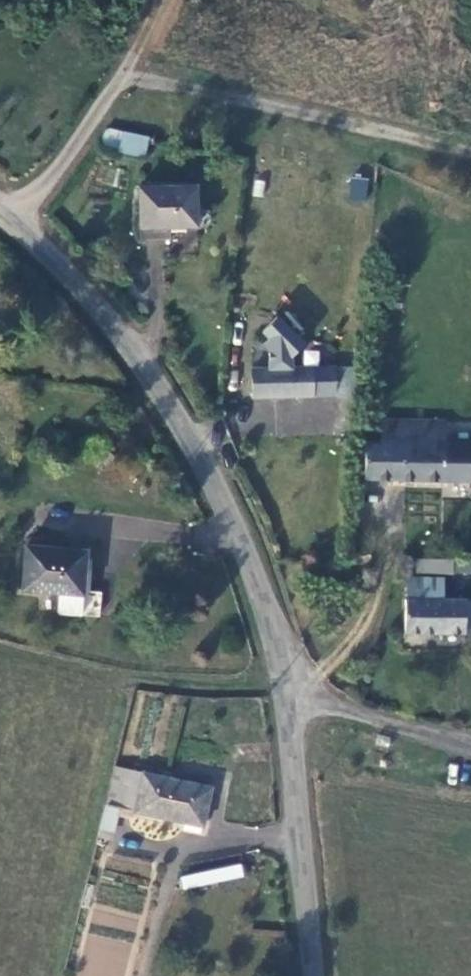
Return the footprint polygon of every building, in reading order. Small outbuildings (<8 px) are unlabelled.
[(141,157),(145,137),(105,126),(94,145),(141,157)] [(349,176),(347,198),(366,199),(368,178),(349,176)] [(195,187),(137,187),(138,227),(139,237),(168,236),(168,226),(195,225),(195,187)] [(270,353),(270,368),(292,368),(291,357),(304,343),(276,316),(263,330),(269,337),(262,345),(270,353)] [(270,368),(252,369),(253,396),(335,395),(334,366),(292,368),(270,368)] [(441,446),(442,421),(383,419),(381,442),(364,442),(363,477),(441,481),(441,446)] [(463,445),(463,421),(442,421),(441,446),(463,445)] [(470,480),(470,445),(463,445),(441,446),(441,481),(470,480)] [(85,549),(23,544),(22,586),(60,590),(59,611),(89,612),(93,567),(85,566),(85,549)] [(355,550),(354,556),(356,560),(360,562),(365,562),(369,559),(370,554),(369,549),(365,546),(359,546),(355,550)] [(453,573),(453,558),(415,557),(415,572),(453,573)] [(407,572),(407,597),(440,597),(440,573),(407,572)] [(404,596),(404,629),(463,630),(463,628),(470,628),(470,598),(440,597),(407,597),(404,596)] [(211,788),(115,763),(100,827),(112,829),(117,806),(202,824),(211,788)] [(241,862),(179,876),(182,890),(244,876),(241,862)]
